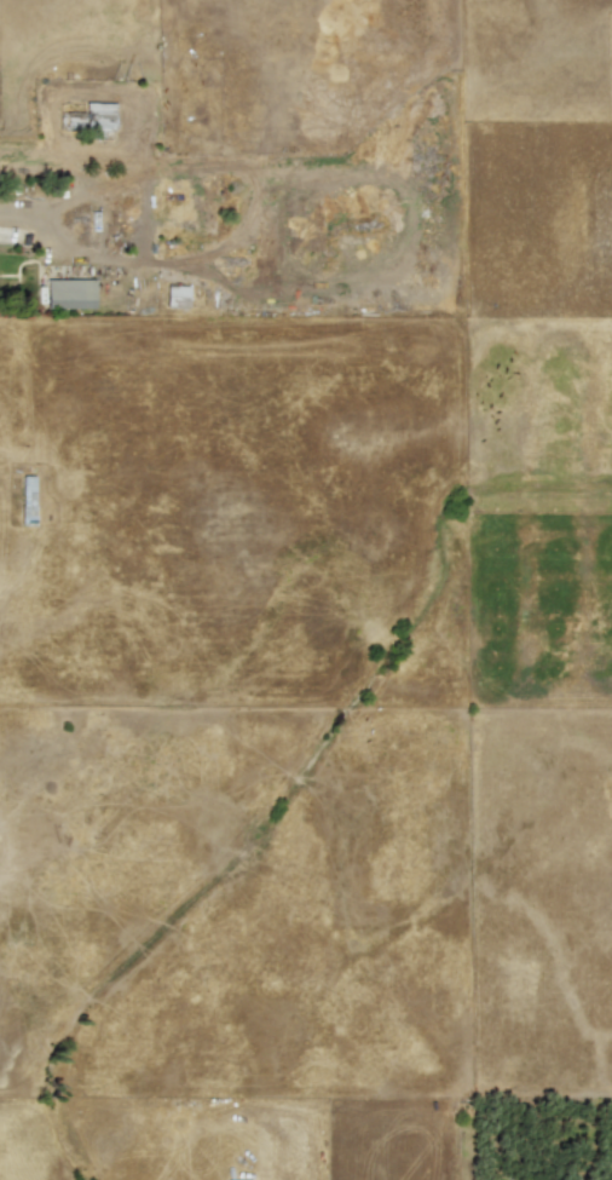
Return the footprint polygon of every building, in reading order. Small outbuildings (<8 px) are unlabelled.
[(112,103),(85,102),(83,113),(65,111),(64,127),(83,128),(83,139),(103,139),(103,126),(112,126),(112,103)] [(45,280),(45,309),(93,309),(92,280),(45,280)] [(164,307),(186,307),(186,286),(164,286),(164,307)]
